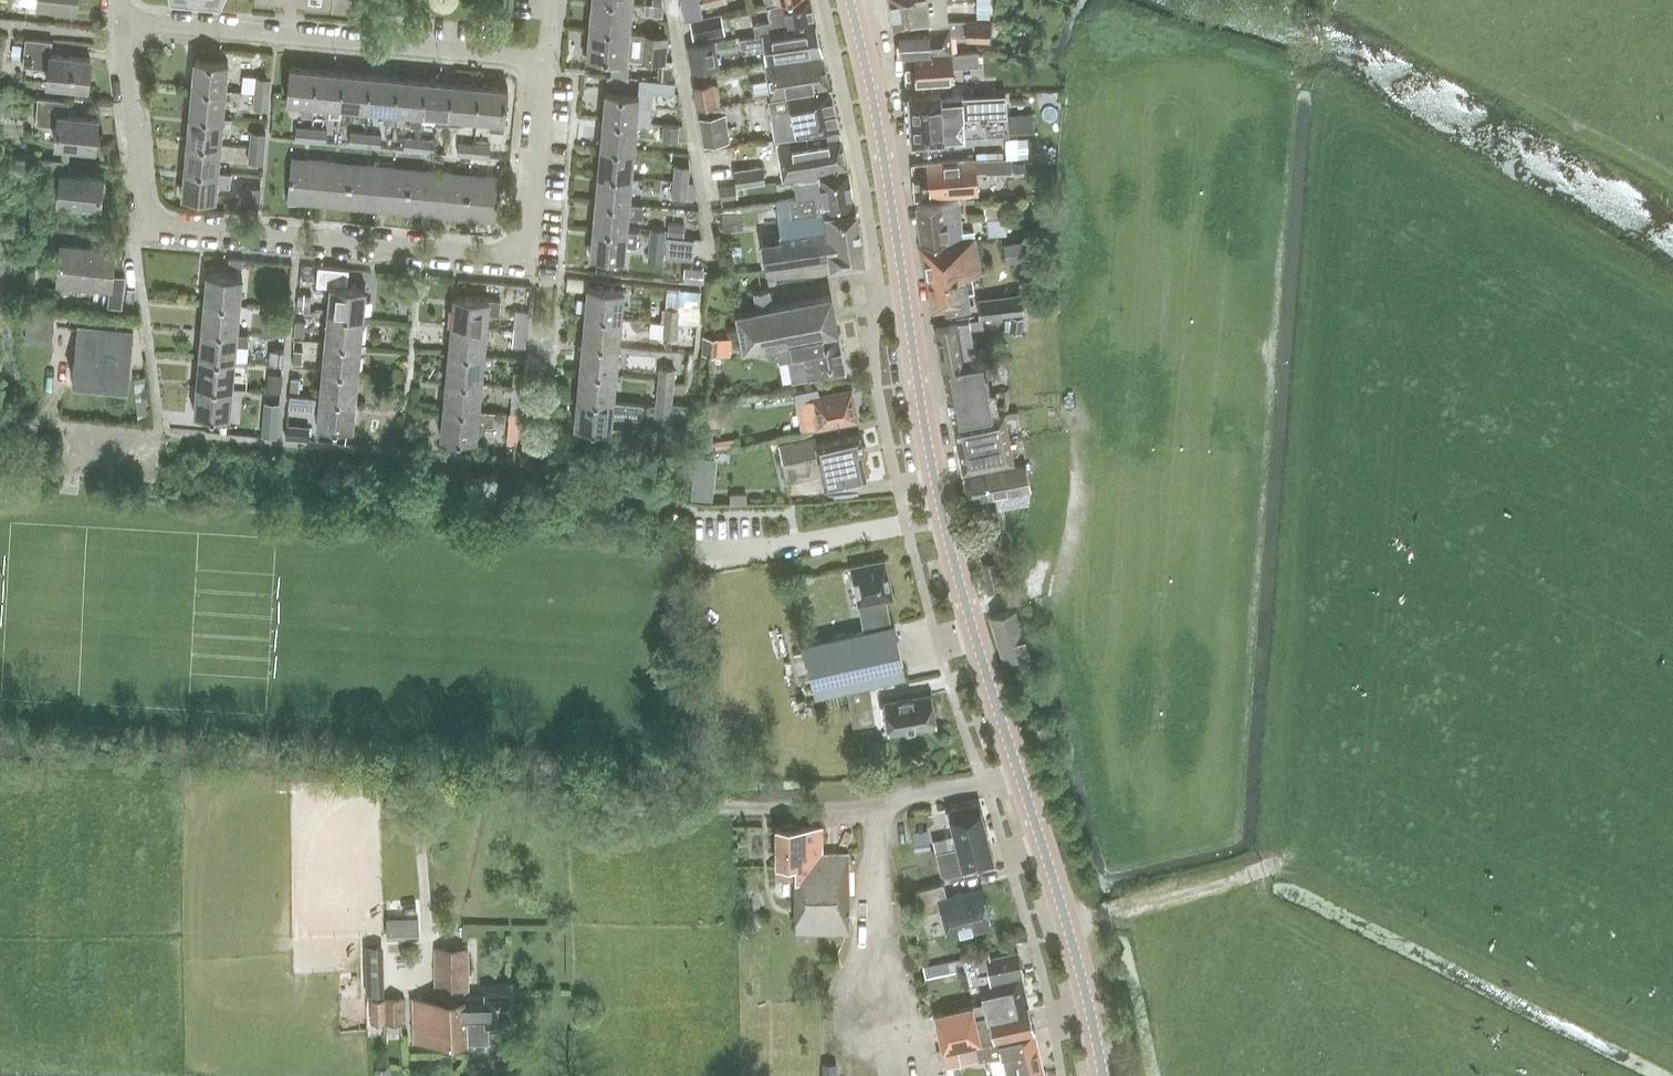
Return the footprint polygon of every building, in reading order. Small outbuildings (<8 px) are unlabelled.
[(597,0),(592,0),(589,28),(629,32),(632,3),(597,0)] [(815,19),(811,0),(797,0),(784,3),(768,7),(772,21),(754,24),(755,35),(816,25),(815,19)] [(948,23),(947,13),(962,12),(961,1),(960,1),(960,0),(889,0),(893,28),(948,23)] [(643,15),(662,17),(663,5),(652,4),(644,3),(643,15)] [(978,12),(978,21),(993,21),(993,12),(978,12)] [(690,22),(694,39),(724,33),(721,15),(690,22)] [(898,45),(897,45),(898,51),(902,54),(902,56),(904,56),(952,53),(950,36),(967,36),(965,21),(949,21),(949,26),(899,28),(900,36),(900,38),(900,41),(898,45)] [(993,22),(965,21),(967,36),(968,41),(993,42),(993,22)] [(820,46),(816,25),(755,35),(739,37),(741,48),(764,45),(767,63),(822,54),(820,46)] [(628,46),(644,47),(643,61),(665,62),(667,35),(629,32),(589,28),(587,57),(626,61),(628,46)] [(90,58),(51,54),(52,41),(26,38),(23,66),(49,68),(47,83),(87,87),(90,58)] [(12,43),(11,54),(20,55),(21,44),(12,43)] [(693,49),(695,59),(716,55),(714,45),(693,49)] [(905,57),(907,84),(952,82),(951,68),(979,66),(977,51),(952,53),(905,57)] [(829,87),(825,65),(823,58),(766,66),(771,96),(829,87)] [(192,87),(226,90),(229,62),(194,59),(192,87)] [(610,77),(628,78),(629,66),(611,65),(610,77)] [(286,100),(304,102),(314,103),(317,70),(289,68),(286,100)] [(317,70),(314,103),(341,105),(344,73),(317,70)] [(344,73),(341,105),(368,108),(371,75),(344,73)] [(371,75),(368,108),(395,111),(399,78),(371,75)] [(628,89),(629,78),(605,76),(605,87),(628,89)] [(256,77),(254,92),(268,94),(270,78),(256,77)] [(399,78),(395,111),(411,112),(410,126),(422,127),(423,113),(426,80),(399,78)] [(423,113),(436,114),(435,125),(449,126),(450,116),(453,83),(426,80),(423,113)] [(450,116),(463,117),(462,128),(476,130),(477,118),(480,85),(453,83),(450,116)] [(698,109),(715,106),(712,84),(694,87),(698,109)] [(477,118),(482,119),(481,130),(495,131),(496,120),(505,121),(508,88),(480,85),(477,118)] [(226,90),(192,87),(189,114),(224,117),(226,90)] [(771,120),(774,138),(776,138),(776,140),(806,135),(808,135),(840,130),(830,88),(768,100),(771,120)] [(638,90),(638,94),(605,91),(603,119),(637,122),(650,123),(653,92),(638,90)] [(1007,134),(1005,92),(941,96),(941,91),(906,93),(910,146),(948,144),(948,140),(965,138),(964,137),(1007,134)] [(268,94),(254,92),(253,108),(267,110),(268,94)] [(95,148),(98,119),(67,116),(68,102),(38,99),(36,126),(57,128),(55,144),(95,148)] [(731,142),(726,113),(699,118),(704,147),(731,142)] [(1032,113),(1008,115),(1009,134),(1033,132),(1032,113)] [(224,117),(189,114),(187,141),(221,145),(222,130),(230,130),(231,118),(224,117)] [(637,122),(603,119),(600,146),(634,149),(637,122)] [(679,125),(663,124),(662,140),(677,142),(679,125)] [(310,140),(311,127),(296,125),(295,139),(310,140)] [(311,127),(310,140),(325,141),(327,128),(311,127)] [(364,145),(366,132),(350,130),(349,143),(364,145)] [(251,131),(249,147),(264,149),(265,133),(251,131)] [(774,138),(775,139),(782,178),(847,168),(840,131),(808,136),(808,135),(806,135),(776,140),(776,138),(774,138)] [(366,132),(364,145),(380,146),(381,133),(366,132)] [(419,150),(420,137),(405,136),(403,149),(419,150)] [(420,137),(419,150),(434,152),(436,139),(420,137)] [(474,155),(475,142),(459,140),(458,153),(474,155)] [(221,145),(187,141),(184,169),(219,172),(219,171),(221,145)] [(475,142),(474,155),(489,157),(490,143),(475,142)] [(634,149),(600,146),(598,173),(632,176),(634,149)] [(264,149),(249,147),(248,162),(262,163),(264,149)] [(62,161),(36,158),(35,175),(61,177),(58,201),(99,205),(100,192),(104,193),(105,180),(102,180),(102,177),(61,173),(62,161)] [(317,199),(321,160),(308,159),(307,165),(292,164),(292,158),(291,158),(287,201),(304,202),(304,198),(317,199)] [(963,160),(912,165),(916,199),(976,194),(974,169),(985,168),(985,172),(1012,171),(1010,158),(973,160),(963,160)] [(321,160),(317,199),(330,200),(329,205),(346,206),(350,169),(334,167),(334,161),(321,160)] [(1013,163),(1013,172),(1024,172),(1024,163),(1013,163)] [(350,169),(346,206),(363,208),(364,203),(377,204),(380,166),(367,165),(367,171),(350,169)] [(674,165),(673,180),(688,181),(690,166),(674,165)] [(380,166),(377,204),(389,205),(389,210),(406,212),(409,175),(393,173),(394,167),(380,166)] [(763,166),(734,169),(736,186),(765,182),(763,166)] [(219,172),(184,169),(182,196),(216,199),(217,186),(230,187),(231,173),(219,171),(219,172)] [(409,175),(406,212),(422,213),(423,208),(436,210),(439,171),(426,170),(426,176),(409,175)] [(439,171),(436,210),(449,211),(448,216),(465,217),(468,180),(453,179),(453,173),(439,171)] [(849,171),(804,179),(793,181),(796,199),(814,197),(816,214),(854,209),(849,171)] [(632,176),(598,173),(595,201),(629,204),(632,176)] [(468,180),(465,217),(481,219),(482,214),(494,215),(494,220),(495,220),(499,176),(486,175),(485,182),(468,180)] [(688,181),(673,180),(671,196),(687,198),(688,181)] [(259,204),(260,187),(246,186),(244,202),(259,204)] [(736,186),(719,188),(721,199),(738,197),(736,186)] [(864,260),(856,208),(854,209),(816,214),(814,197),(796,199),(776,201),(781,244),(763,247),(765,265),(829,256),(830,264),(864,260)] [(916,206),(919,226),(961,222),(958,200),(916,206)] [(629,204),(595,201),(593,228),(627,231),(629,204)] [(1004,205),(985,206),(986,219),(1005,217),(1004,205)] [(741,210),(720,212),(722,231),(744,229),(741,210)] [(986,219),(987,236),(1006,235),(1005,217),(986,219)] [(668,222),(667,236),(683,237),(685,223),(668,222)] [(919,226),(921,245),(963,240),(961,222),(919,226)] [(624,259),(626,242),(627,231),(593,228),(590,256),(624,259)] [(650,228),(648,243),(664,245),(666,229),(650,228)] [(667,236),(665,256),(692,258),(694,238),(683,237),(667,236)] [(1006,262),(1042,257),(1040,238),(1003,243),(1006,262)] [(921,247),(931,306),(931,308),(945,305),(946,309),(970,305),(965,275),(981,272),(975,240),(971,239),(921,247)] [(664,245),(648,243),(647,259),(663,261),(664,245)] [(122,308),(125,276),(112,275),(114,249),(61,244),(57,285),(109,290),(108,306),(122,308)] [(229,259),(229,267),(242,269),(243,260),(229,259)] [(317,284),(330,285),(328,313),(365,317),(367,288),(348,286),(349,268),(318,265),(317,284)] [(687,266),(685,280),(703,282),(704,268),(687,266)] [(204,302),(240,305),(242,276),(207,273),(204,302)] [(588,286),(585,314),(622,318),(625,289),(588,286)] [(667,300),(666,308),(664,308),(663,321),(678,323),(697,324),(701,289),(677,287),(675,301),(667,300)] [(758,309),(737,313),(743,349),(767,344),(769,355),(787,360),(791,382),(807,379),(845,372),(836,324),(831,296),(771,307),(768,289),(754,292),(758,309)] [(979,318),(1005,315),(1023,313),(1021,293),(976,298),(979,318)] [(299,294),(297,309),(309,310),(311,295),(299,294)] [(501,300),(489,299),(454,296),(451,325),(486,328),(488,314),(500,315),(501,300)] [(240,305),(204,302),(202,330),(237,333),(237,332),(240,305)] [(515,309),(513,330),(528,331),(530,310),(529,310),(515,309)] [(28,310),(25,337),(52,339),(55,312),(28,310)] [(365,317),(328,313),(325,341),(362,345),(365,317)] [(622,318),(585,314),(582,342),(620,346),(622,318)] [(1010,317),(1009,332),(1021,333),(1023,319),(1010,317)] [(982,319),(969,321),(970,329),(983,327),(982,319)] [(295,320),(294,335),(295,335),(304,336),(306,321),(296,320),(295,320)] [(277,321),(276,335),(285,336),(286,321),(277,321)] [(678,323),(663,321),(661,336),(677,337),(678,323)] [(935,326),(936,336),(943,370),(981,364),(981,363),(977,363),(970,329),(969,321),(960,323),(960,322),(935,326)] [(486,328),(451,325),(449,353),(484,356),(484,354),(486,328)] [(77,328),(72,380),(128,385),(133,331),(132,331),(132,334),(77,328)] [(237,333),(202,330),(199,358),(235,361),(236,345),(248,346),(249,334),(237,332),(237,333)] [(513,330),(512,346),(526,348),(527,348),(528,331),(513,330)] [(724,337),(703,335),(701,353),(722,355),(724,337)] [(362,345),(325,341),(322,369),(359,373),(362,345)] [(620,346),(582,342),(580,370),(617,374),(620,346)] [(274,349),(273,362),(283,363),(284,350),(274,349)] [(301,365),(303,351),(294,350),(292,364),(301,365)] [(484,356),(449,353),(446,381),(481,384),(483,365),(493,366),(494,355),(484,354),(484,356)] [(235,361),(199,358),(197,386),(232,389),(235,361)] [(949,401),(987,394),(986,390),(989,390),(987,376),(983,377),(981,364),(943,370),(949,401)] [(675,379),(676,369),(658,368),(657,378),(675,379)] [(359,373),(322,369),(320,397),(357,401),(359,373)] [(514,369),(512,386),(523,387),(524,371),(524,370),(514,369)] [(617,374),(580,370),(577,399),(615,402),(617,374)] [(139,373),(141,413),(151,412),(149,373),(139,373)] [(269,374),(268,390),(280,391),(281,375),(269,374)] [(301,379),(291,378),(289,391),(299,392),(301,379)] [(673,404),(675,379),(657,378),(655,406),(658,406),(658,403),(673,404)] [(481,384),(446,381),(443,409),(479,412),(479,409),(481,384)] [(505,385),(504,394),(512,395),(510,414),(520,415),(523,387),(512,386),(505,385)] [(232,389),(197,386),(194,414),(230,418),(232,389)] [(795,391),(796,400),(812,397),(814,408),(808,409),(811,427),(817,426),(818,426),(854,419),(854,415),(857,413),(856,404),(851,402),(849,389),(819,395),(817,387),(795,391)] [(289,391),(288,403),(302,404),(303,393),(299,392),(289,391)] [(357,401),(320,397),(317,426),(354,429),(357,401)] [(991,416),(988,398),(950,406),(953,424),(982,418),(991,416)] [(615,402),(577,399),(575,427),(612,431),(615,402)] [(727,399),(701,402),(702,412),(728,409),(727,399)] [(265,402),(262,435),(275,437),(279,403),(265,402)] [(673,404),(658,403),(658,406),(655,406),(654,417),(665,418),(663,437),(676,438),(677,433),(692,435),(694,406),(673,404)] [(479,412),(443,409),(441,437),(476,440),(478,420),(494,422),(495,410),(479,409),(479,412)] [(510,414),(507,442),(516,443),(517,443),(520,415),(510,414)] [(1003,414),(991,416),(982,418),(953,424),(958,452),(1009,441),(1004,414),(1003,414)] [(287,425),(286,438),(308,440),(309,427),(287,425)] [(865,472),(867,469),(865,461),(862,459),(860,450),(863,449),(860,433),(818,443),(816,436),(778,445),(786,481),(823,472),(826,485),(866,476),(865,472)] [(1009,441),(958,452),(962,472),(1013,462),(1009,441)] [(1022,466),(963,477),(968,502),(1031,490),(1027,471),(1023,472),(1022,466)] [(692,483),(691,497),(711,499),(713,485),(692,483)] [(884,560),(852,568),(866,631),(893,625),(887,599),(893,598),(885,562),(884,560)] [(1014,608),(989,615),(1003,659),(1028,652),(1014,608)] [(866,631),(804,644),(815,695),(842,689),(847,688),(869,683),(906,675),(894,624),(893,625),(866,631)] [(874,722),(869,683),(847,688),(853,725),(874,722)] [(846,705),(842,689),(815,695),(818,711),(846,705)] [(936,726),(931,695),(931,694),(884,702),(888,733),(936,726)] [(979,803),(949,809),(955,834),(933,839),(940,872),(947,878),(995,865),(979,803)] [(776,827),(776,865),(776,879),(795,879),(795,932),(802,932),(802,945),(808,945),(808,932),(849,931),(849,853),(821,853),(821,827),(795,827),(792,824),(784,824),(781,827),(776,827)] [(929,839),(913,841),(915,850),(930,848),(929,839)] [(944,883),(915,891),(921,915),(941,910),(948,936),(991,925),(982,889),(947,898),(944,883)] [(417,917),(387,918),(387,933),(418,932),(417,917)] [(382,946),(364,946),(365,983),(383,982),(382,946)] [(485,991),(485,996),(468,996),(467,948),(435,948),(435,998),(413,998),(414,1044),(490,1042),(489,1025),(510,1025),(509,990),(485,991)] [(972,956),(963,958),(965,969),(966,969),(969,984),(991,979),(1022,972),(1018,951),(990,958),(989,954),(973,958),(972,958),(972,956)] [(947,961),(923,966),(926,978),(950,973),(947,961)] [(958,1047),(976,1043),(1034,1030),(1021,974),(979,983),(984,1004),(972,1006),(934,1015),(942,1050),(958,1047)] [(402,998),(385,998),(370,999),(371,1023),(386,1023),(386,1024),(387,1024),(388,1033),(402,1032),(401,1024),(403,1024),(402,998)] [(977,1044),(980,1059),(1003,1054),(1008,1075),(1025,1075),(1044,1072),(1040,1053),(1035,1031),(977,1044)] [(958,1047),(942,1050),(946,1066),(961,1063),(958,1047)] [(822,1075),(837,1075),(838,1063),(823,1062),(822,1075)] [(376,1075),(388,1075),(388,1067),(376,1067),(376,1075)]
